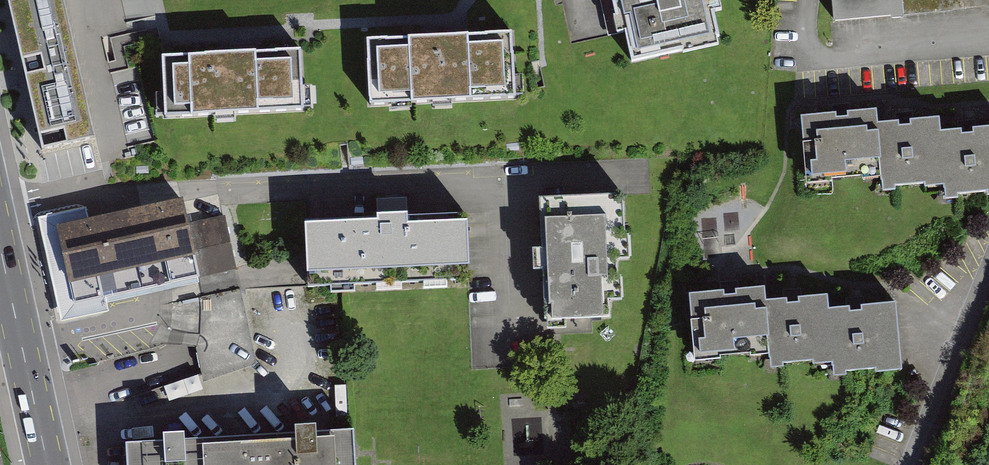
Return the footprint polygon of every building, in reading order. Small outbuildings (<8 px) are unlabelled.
[(42,144),(96,131),(65,0),(9,0),(42,144)] [(721,13),(718,0),(611,0),(616,20),(613,21),(616,37),(626,34),(633,65),(684,53),(684,56),(719,48),(718,42),(721,41),(715,15),(721,13)] [(838,20),(904,15),(903,0),(837,0),(838,20)] [(904,15),(988,8),(988,0),(903,0),(904,15)] [(512,25),(366,33),(370,99),(515,92),(512,25)] [(301,43),(162,50),(165,111),(304,104),(301,43)] [(804,116),(810,181),(879,174),(880,190),(942,185),(944,202),(988,198),(988,132),(941,136),(939,121),(879,127),(877,109),(804,116)] [(44,149),(46,161),(67,159),(65,147),(44,149)] [(625,197),(538,201),(544,321),(608,318),(605,262),(628,261),(625,197)] [(87,209),(43,218),(67,327),(109,316),(107,304),(242,273),(229,218),(188,226),(181,200),(90,222),(87,209)] [(468,217),(305,222),(306,280),(470,275),(468,217)] [(767,286),(689,295),(697,361),(768,353),(770,369),(834,362),(836,380),(904,372),(896,304),(830,311),(828,298),(769,305),(767,286)] [(178,346),(196,342),(203,378),(259,366),(242,289),(169,304),(178,346)] [(125,444),(126,464),(353,464),(351,431),(125,444)]
